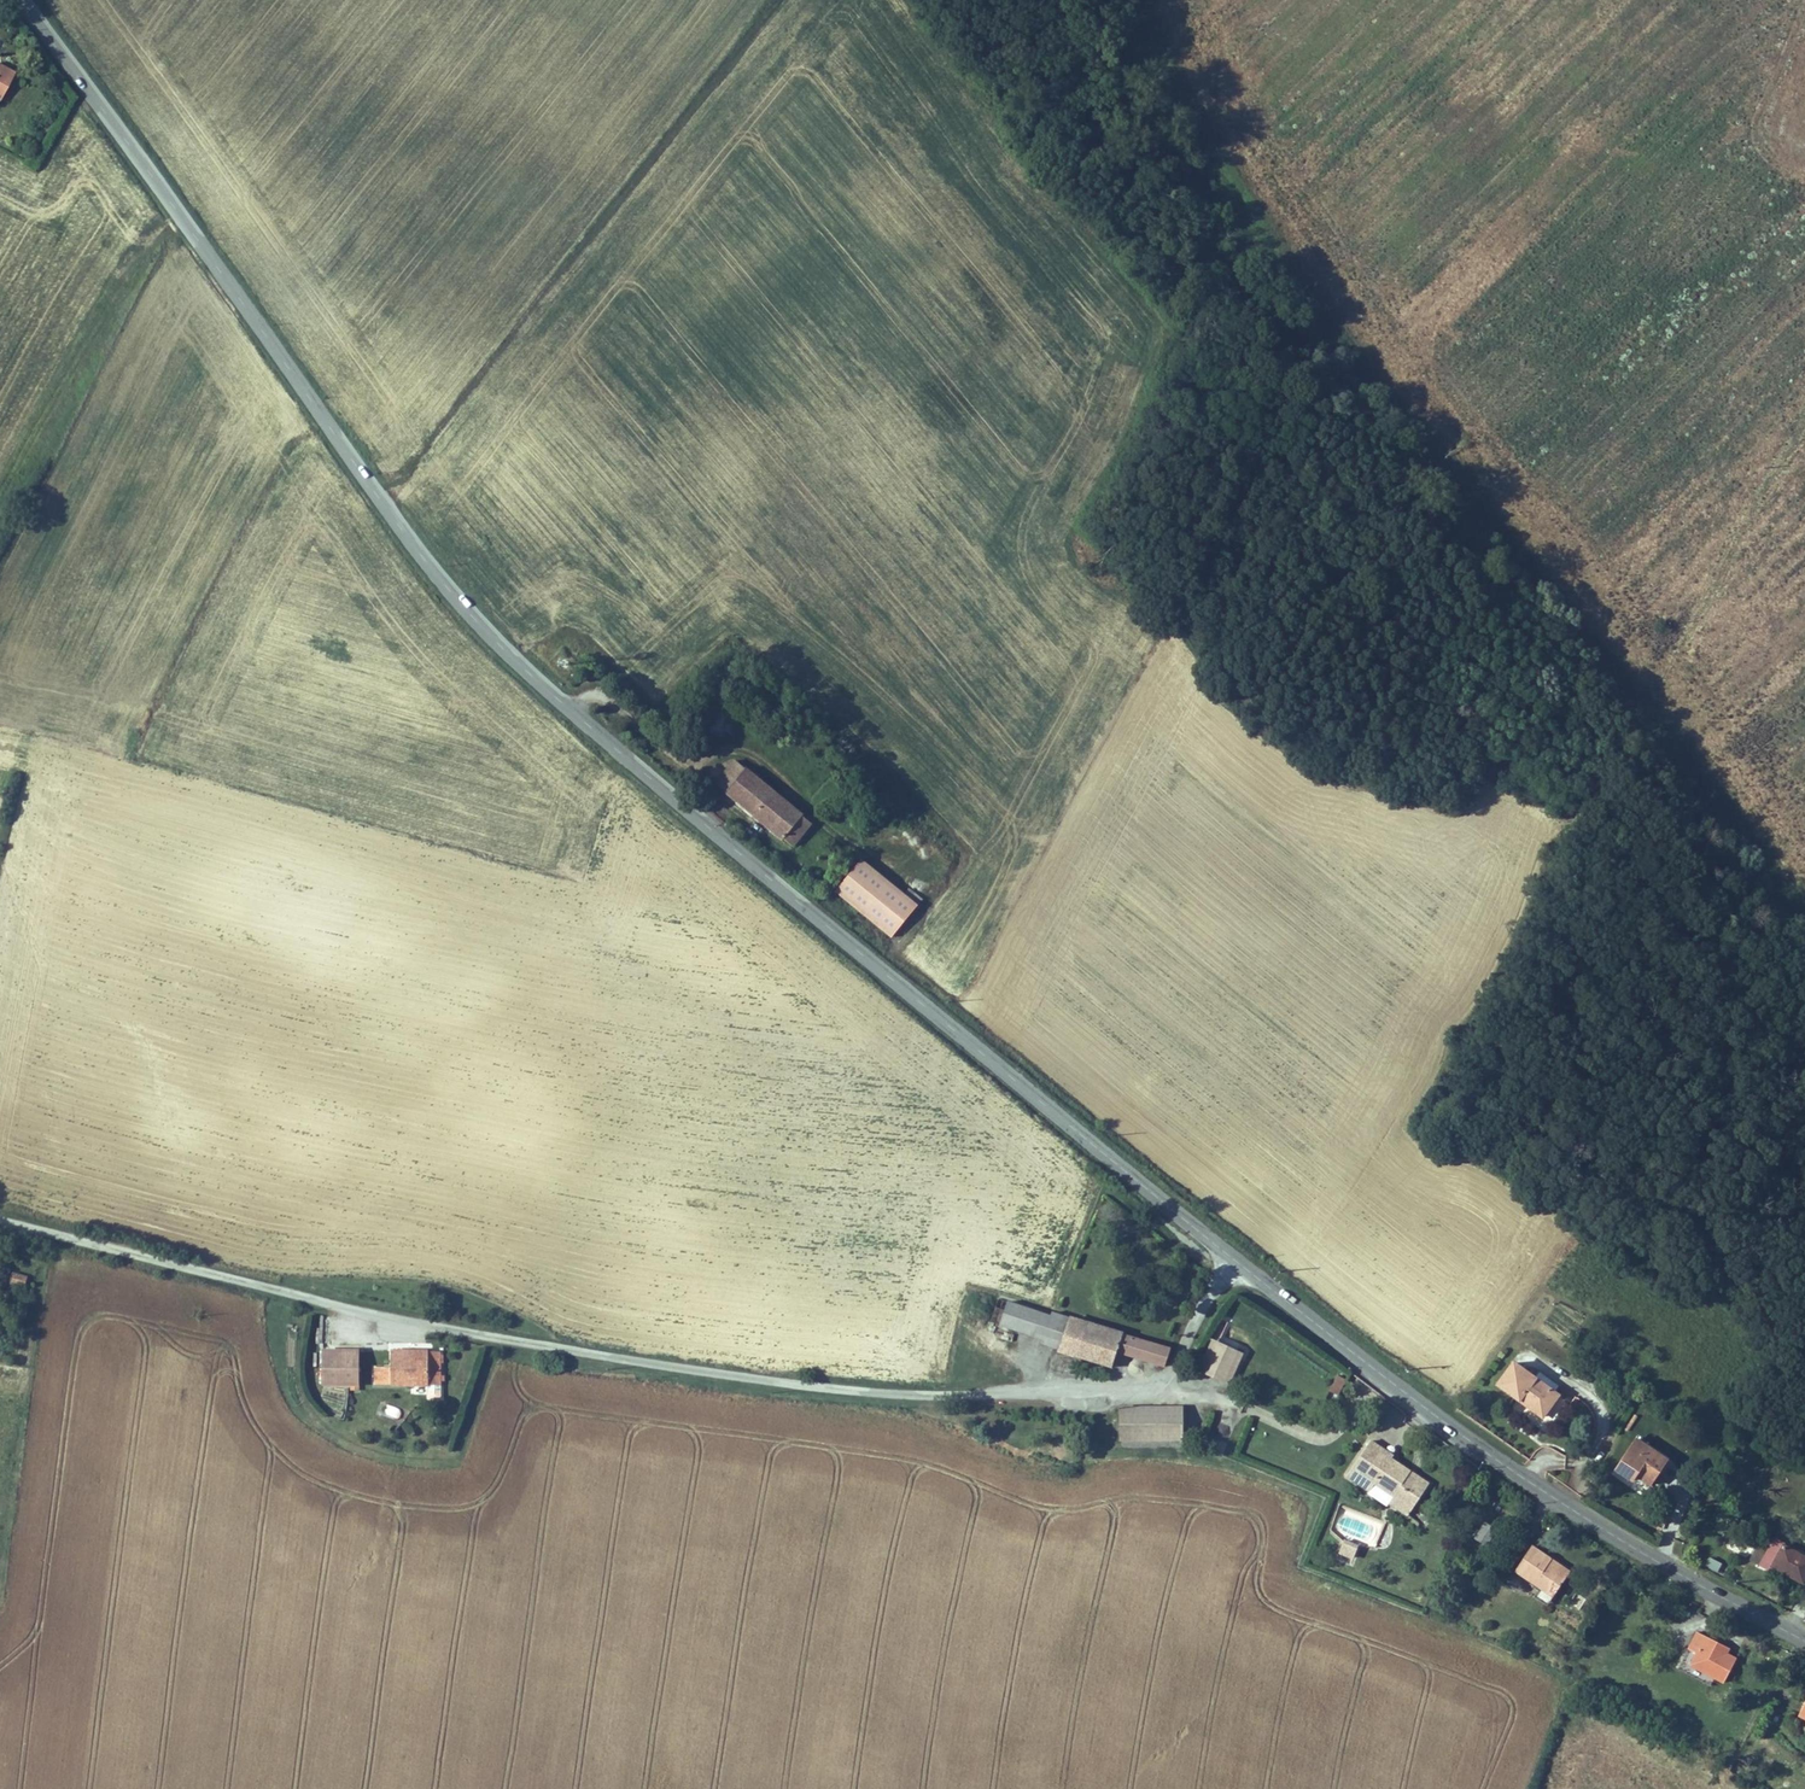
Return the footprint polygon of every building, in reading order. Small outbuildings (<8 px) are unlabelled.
[(16,71),(0,62),(0,102),(16,71)] [(727,792),(746,768),(736,759),(716,783),(727,792)] [(727,792),(726,793),(784,840),(784,839),(804,815),(805,813),(748,766),(746,768),(727,792)] [(814,823),(804,815),(784,839),(794,847),(814,823)] [(836,892),(892,938),(919,905),(906,894),(863,858),(836,892)] [(906,894),(919,905),(925,898),(911,887),(906,894)] [(27,1254),(12,1250),(10,1260),(25,1263),(27,1254)] [(12,1272),(9,1286),(26,1289),(28,1276),(12,1272)] [(998,1325),(1042,1339),(1050,1314),(999,1298),(994,1311),(1002,1314),(998,1325)] [(1050,1314),(1042,1339),(1041,1343),(1058,1349),(1056,1352),(1111,1367),(1116,1351),(1165,1366),(1170,1348),(1122,1333),(1123,1332),(1069,1315),(1069,1316),(1051,1311),(1050,1314)] [(1211,1339),(1197,1371),(1230,1385),(1245,1350),(1237,1347),(1236,1350),(1211,1339)] [(361,1348),(323,1349),(323,1385),(351,1385),(360,1385),(361,1385),(361,1348)] [(430,1349),(392,1349),(392,1366),(393,1384),(443,1384),(443,1351),(430,1351),(430,1349)] [(1513,1360),(1495,1385),(1543,1419),(1560,1394),(1513,1360)] [(375,1385),(393,1384),(392,1366),(375,1367),(375,1385)] [(1183,1405),(1118,1406),(1118,1441),(1183,1441),(1183,1405)] [(1635,1438),(1613,1470),(1631,1482),(1635,1477),(1638,1473),(1653,1482),(1668,1459),(1635,1438)] [(1393,1496),(1413,1509),(1428,1485),(1408,1472),(1410,1468),(1392,1457),(1394,1455),(1371,1439),(1344,1479),(1367,1494),(1374,1483),(1393,1496)] [(1410,1468),(1408,1472),(1428,1485),(1431,1482),(1410,1468)] [(1638,1473),(1635,1477),(1650,1487),(1653,1482),(1638,1473)] [(1393,1496),(1388,1504),(1408,1517),(1413,1509),(1393,1496)] [(1485,1522),(1474,1539),(1486,1546),(1497,1529),(1485,1522)] [(1758,1566),(1768,1571),(1770,1567),(1803,1584),(1804,1580),(1804,1556),(1782,1543),(1783,1542),(1773,1537),(1758,1566)] [(1358,1545),(1344,1539),(1337,1554),(1352,1560),(1358,1545)] [(1532,1546),(1514,1572),(1552,1597),(1566,1576),(1550,1566),(1554,1561),(1532,1546)] [(1705,1569),(1718,1572),(1720,1561),(1706,1559),(1705,1569)] [(1554,1561),(1550,1566),(1566,1576),(1569,1571),(1554,1561)] [(1714,1647),(1716,1642),(1696,1633),(1688,1650),(1695,1653),(1689,1667),(1726,1684),(1738,1659),(1727,1654),(1714,1647)] [(1729,1648),(1716,1642),(1714,1647),(1727,1654),(1729,1648)]
